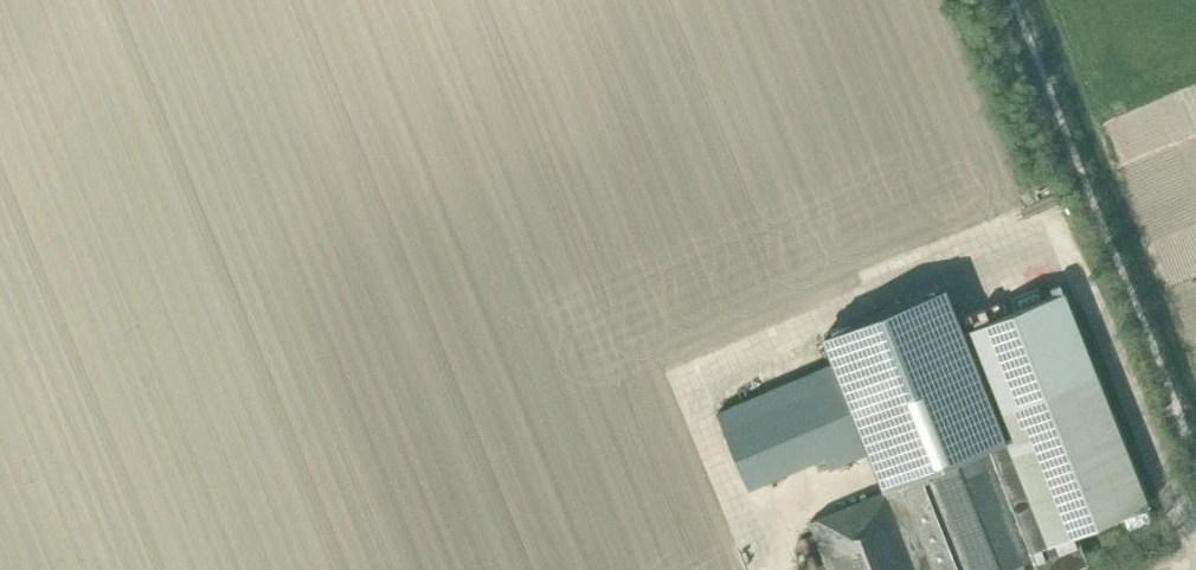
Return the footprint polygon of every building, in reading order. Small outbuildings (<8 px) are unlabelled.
[(1007,436),(965,332),(947,286),(824,334),(884,484),(926,468),(1007,436)] [(809,519),(829,569),(1000,569),(1004,568),(1035,556),(1041,569),(1071,569),(1089,563),(1077,532),(1151,503),(1098,370),(1066,291),(1057,295),(1044,300),(1016,311),(965,332),(1007,436),(926,468),(930,478),(898,490),(896,486),(894,486),(809,519)] [(868,450),(833,363),(717,409),(748,487),(824,456),(828,466),(868,450)]
